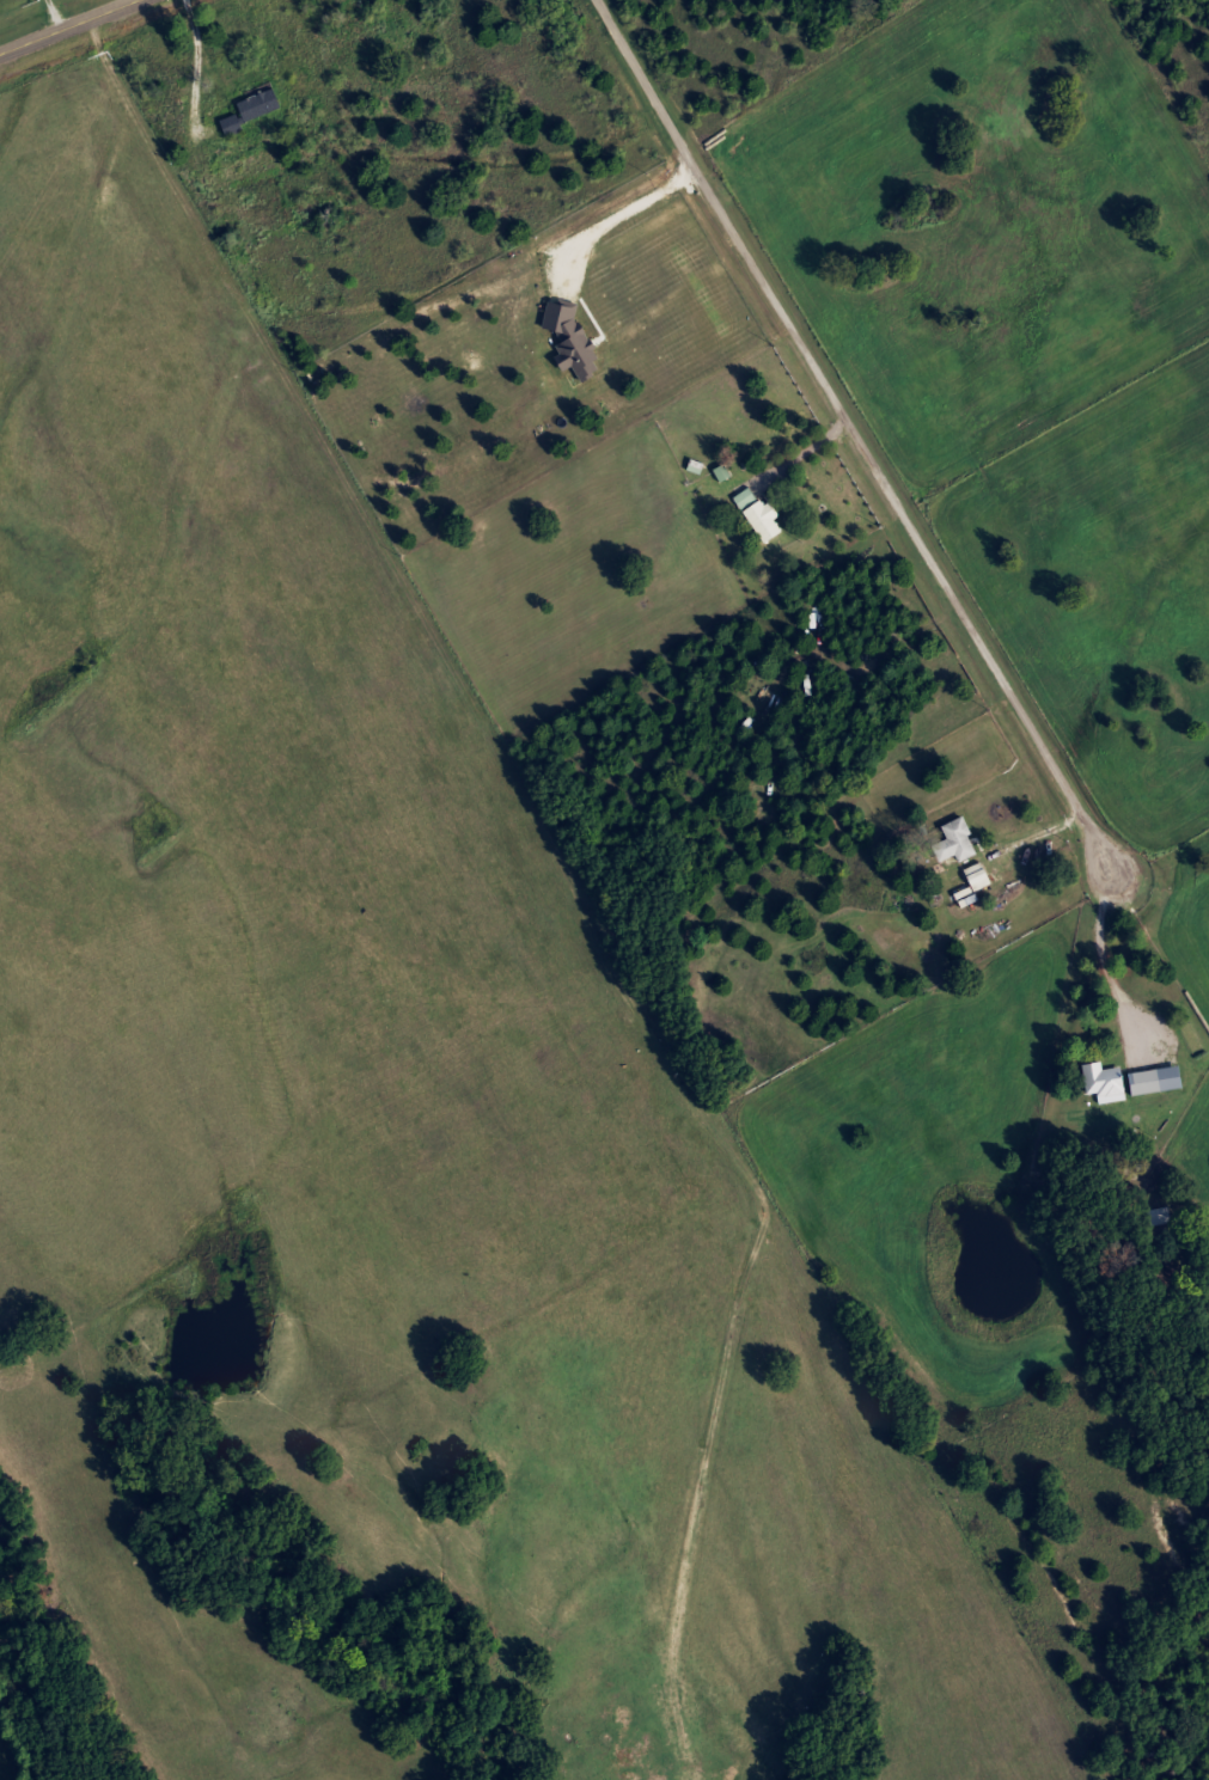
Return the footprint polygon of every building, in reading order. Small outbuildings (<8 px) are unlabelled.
[(215,121),(236,114),(232,102),(255,94),(251,85),(268,80),(277,109),(239,122),(242,130),(221,136),(215,121)] [(540,329),(556,333),(561,342),(554,346),(556,350),(553,362),(559,373),(570,367),(578,381),(598,369),(595,365),(597,357),(574,317),(578,300),(565,307),(547,303),(540,329)] [(729,500),(747,485),(781,528),(763,543),(729,500)] [(928,845),(942,839),(938,825),(960,816),(975,854),(954,861),(953,856),(935,862),(928,845)] [(959,869),(978,862),(988,885),(970,893),(959,869)] [(1099,1070),(1113,1068),(1117,1091),(1083,1097),(1077,1064),(1098,1060),(1099,1070)] [(1159,1091),(1125,1095),(1123,1072),(1156,1069),(1159,1091)] [(1147,1210),(1149,1227),(1171,1224),(1169,1208),(1147,1210)]
